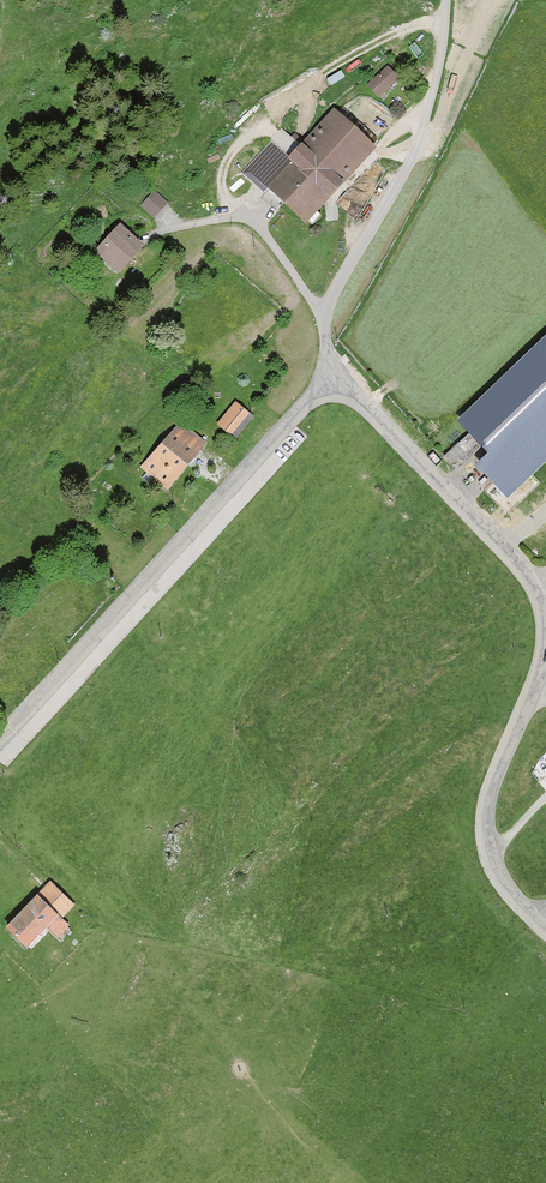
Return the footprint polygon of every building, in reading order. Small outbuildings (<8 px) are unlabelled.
[(378,101),(400,80),(387,68),(366,89),(378,101)] [(270,142),(278,149),(252,176),(307,226),(376,151),(333,112),(307,141),(295,130),(291,134),(283,127),(270,142)] [(170,204),(155,190),(140,206),(155,220),(170,204)] [(94,253),(120,277),(146,249),(120,225),(94,253)] [(458,422),(471,436),(444,458),(455,472),(481,448),(489,456),(478,468),(509,501),(545,464),(545,339),(458,422)] [(252,416),(237,403),(218,426),(232,439),(252,416)] [(140,468),(168,491),(207,443),(178,420),(140,468)] [(30,951),(50,930),(58,938),(70,926),(63,920),(76,906),(52,883),(7,928),(30,951)]
